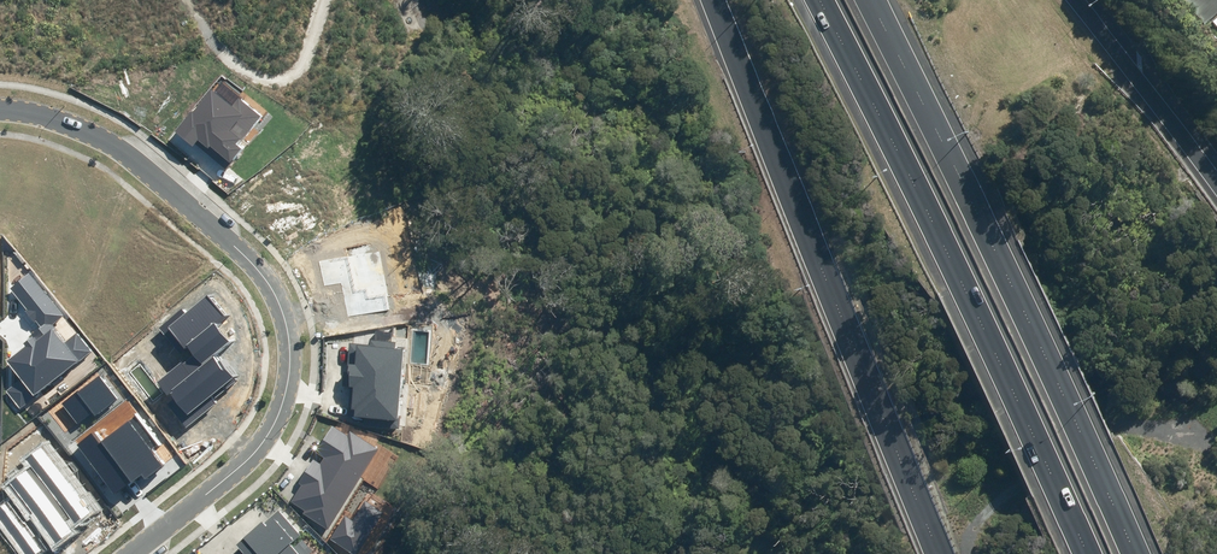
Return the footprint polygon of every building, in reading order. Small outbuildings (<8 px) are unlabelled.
[(185,313),(180,307),(156,327),(181,358),(187,354),(188,356),(156,382),(171,401),(166,404),(186,428),(216,403),(209,395),(225,381),(228,385),(234,380),(220,362),(217,364),(211,356),(231,340),(218,324),(227,317),(208,294),(185,313)] [(61,403),(75,423),(91,411),(94,415),(117,398),(99,375),(61,403)] [(92,432),(75,445),(113,494),(142,472),(147,479),(164,466),(151,450),(157,446),(134,417),(100,444),(92,432)] [(31,467),(10,483),(56,544),(71,533),(64,525),(70,520),(74,526),(91,513),(42,448),(26,460),(31,467)] [(20,553),(35,553),(42,548),(6,502),(0,506),(0,528),(20,553)]
